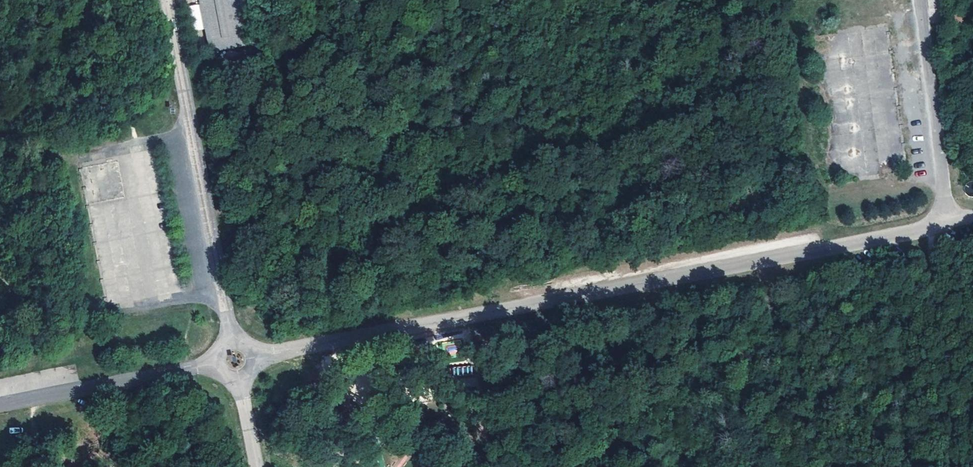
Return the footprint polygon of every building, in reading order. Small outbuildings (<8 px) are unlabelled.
[(211,49),(248,42),(240,0),(201,0),(211,49)] [(198,3),(189,5),(194,31),(204,29),(198,3)] [(955,15),(956,24),(972,21),(972,12),(955,15)] [(935,17),(936,27),(956,24),(955,15),(935,17)] [(831,87),(837,163),(849,162),(850,175),(879,172),(878,163),(903,161),(899,106),(887,107),(887,108),(848,111),(846,86),(831,87)] [(472,374),(472,366),(453,367),(453,376),(472,374)]
